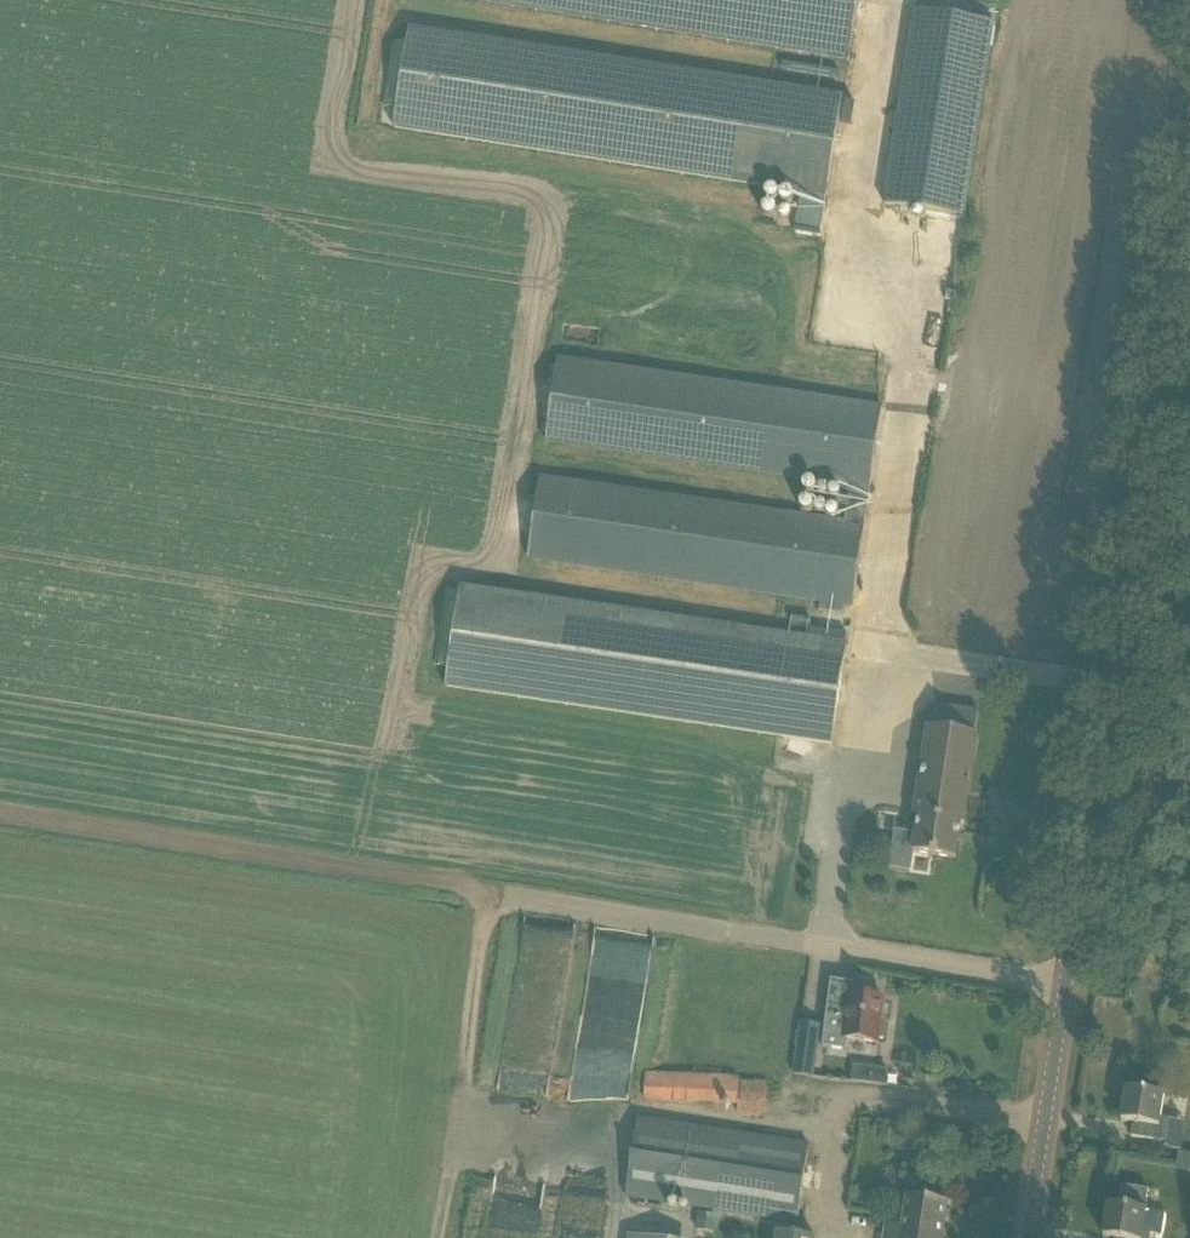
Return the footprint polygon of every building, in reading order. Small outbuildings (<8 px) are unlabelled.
[(850,60),(860,0),(480,0),(850,60)] [(995,24),(916,12),(886,206),(965,219),(995,24)] [(795,234),(822,238),(844,99),(410,31),(408,44),(397,110),(395,129),(766,187),(801,193),(796,229),(795,234)] [(853,608),(883,408),(558,359),(545,444),(850,489),(845,523),(539,478),(527,559),(820,603),(819,612),(833,614),(834,612),(845,614),(846,607),(853,608)] [(461,587),(446,690),(833,748),(848,644),(461,587)] [(913,853),(931,856),(955,859),(961,824),(964,825),(978,735),(975,735),(979,712),(935,705),(932,728),(929,728),(916,818),(919,818),(913,853)] [(888,1021),(882,1020),(884,1001),(852,997),(853,986),(855,986),(855,984),(832,981),(823,1048),(841,1051),(843,1040),(879,1044),(879,1040),(885,1041),(888,1021)] [(821,1027),(801,1025),(794,1076),(814,1079),(821,1027)] [(872,1085),(888,1087),(890,1071),(874,1069),(872,1085)] [(644,1101),(644,1102),(737,1107),(738,1082),(739,1078),(645,1073),(644,1099),(644,1101)] [(1127,1090),(1122,1123),(1133,1124),(1133,1125),(1131,1138),(1166,1144),(1170,1121),(1162,1119),(1166,1096),(1127,1090)] [(810,1145),(638,1119),(626,1198),(797,1225),(810,1145)] [(1181,1157),(1180,1168),(1189,1169),(1189,1158),(1181,1157)] [(1154,1237),(1145,1236),(1149,1213),(1146,1213),(1149,1191),(1122,1187),(1119,1208),(1111,1207),(1106,1237),(1154,1237)] [(948,1204),(909,1197),(904,1229),(885,1225),(883,1237),(943,1237),(948,1204)] [(709,1234),(711,1215),(698,1213),(695,1232),(709,1234)]
